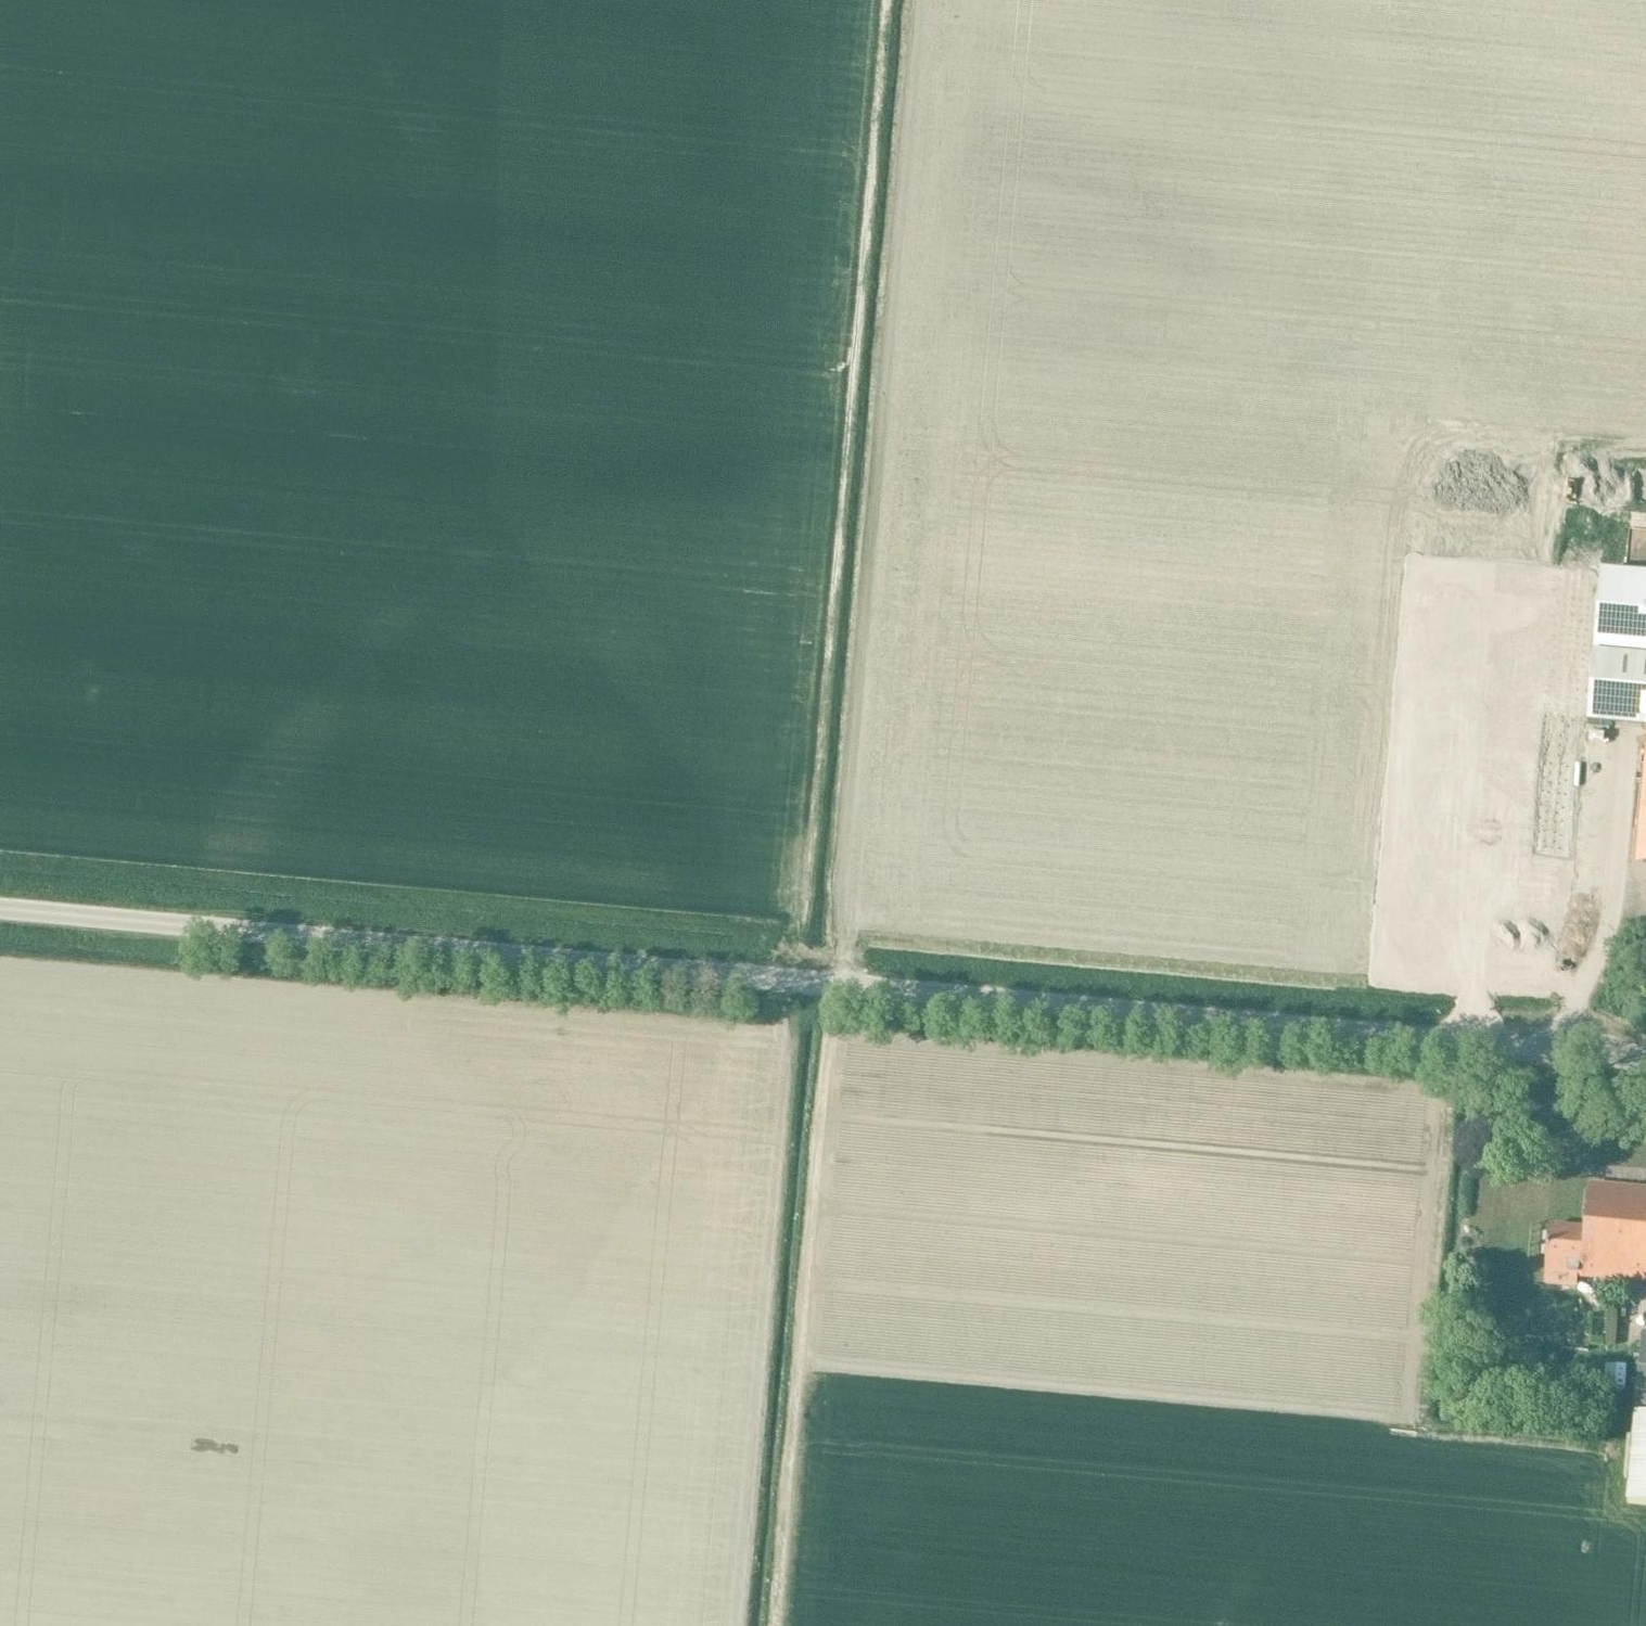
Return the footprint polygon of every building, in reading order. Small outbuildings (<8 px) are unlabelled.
[(1382,838),(1533,856),(1547,722),(1590,726),(1645,731),(1645,658),(1595,654),(1591,690),(1545,688),(1554,572),(1410,557),(1382,838)] [(1595,654),(1645,658),(1645,573),(1603,570),(1595,654)] [(1590,1183),(1586,1225),(1550,1225),(1547,1271),(1545,1287),(1578,1290),(1579,1276),(1645,1282),(1645,1188),(1590,1183)] [(1645,1304),(1645,1302),(1630,1293),(1618,1314),(1635,1324),(1645,1304)] [(1627,1505),(1645,1506),(1645,1336),(1642,1335),(1636,1409),(1627,1505)]
